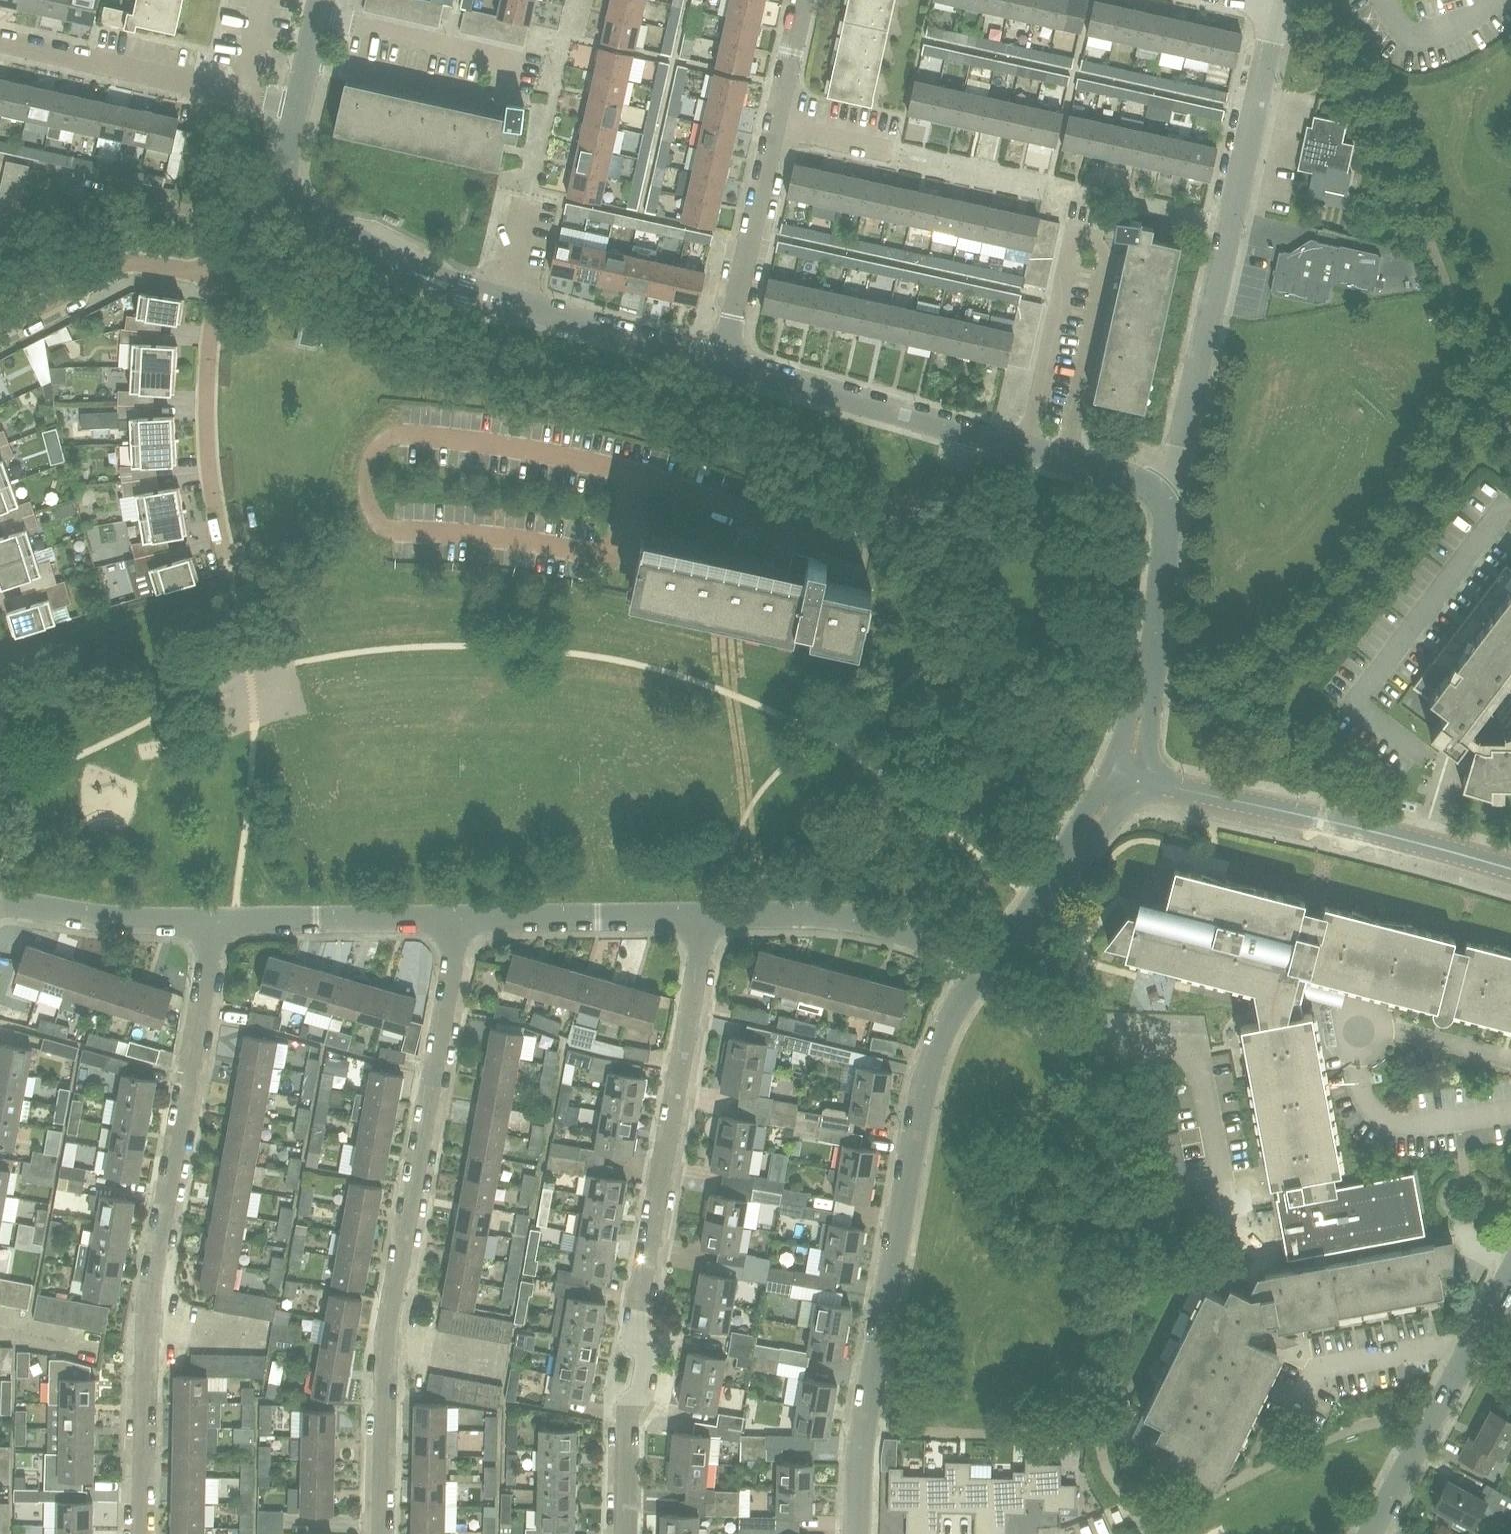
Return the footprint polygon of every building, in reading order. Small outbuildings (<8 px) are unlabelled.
[(19,8),(21,0),(0,0),(0,4),(19,8)] [(46,0),(21,0),(19,8),(43,14),(46,0)] [(68,19),(72,0),(46,0),(43,14),(68,19)] [(68,19),(93,25),(98,0),(72,0),(68,19)] [(183,1),(178,0),(136,0),(134,12),(130,12),(105,6),(102,23),(127,28),(136,30),(137,24),(171,31),(174,18),(179,19),(183,1)] [(375,12),(378,0),(366,0),(364,10),(375,12)] [(375,12),(386,14),(389,0),(378,0),(375,12)] [(386,14),(396,17),(400,0),(389,0),(386,14)] [(407,19),(411,0),(400,0),(396,17),(407,19)] [(418,21),(423,0),(422,0),(411,0),(407,19),(418,21)] [(433,2),(423,0),(418,21),(429,24),(433,2)] [(473,0),(463,0),(461,9),(465,9),(471,11),(473,0)] [(497,16),(497,17),(508,19),(519,21),(530,24),(531,24),(537,0),(501,0),(497,16)] [(646,0),(611,0),(607,16),(641,23),(646,0)] [(690,9),(700,11),(702,0),(692,0),(690,9)] [(727,17),(761,24),(766,0),(730,0),(727,17)] [(891,18),(893,9),(889,8),(890,0),(849,0),(847,8),(852,9),(849,21),(844,20),(840,38),(845,39),(843,51),(838,49),(834,67),(839,68),(836,80),(831,79),(827,96),(872,106),(874,98),(869,97),(874,76),(878,77),(880,68),(875,68),(880,46),(884,47),(886,39),(882,38),(887,17),(891,18)] [(983,11),(985,0),(960,0),(959,5),(983,11)] [(983,11),(1007,16),(1010,0),(985,0),(983,11)] [(1031,21),(1036,0),(1010,0),(1007,16),(1031,21)] [(1031,21),(1055,27),(1061,0),(1036,0),(1031,21)] [(1055,27),(1080,32),(1087,0),(1061,0),(1055,27)] [(1120,5),(1097,0),(1096,0),(1088,34),(1113,39),(1120,5)] [(442,4),(433,2),(429,24),(439,26),(444,5),(442,4)] [(667,29),(677,31),(683,7),(673,5),(667,29)] [(1113,39),(1137,45),(1145,10),(1120,5),(1113,39)] [(465,9),(460,31),(471,33),(476,12),(471,11),(465,9)] [(700,11),(690,9),(685,33),(695,35),(700,11)] [(1161,50),(1169,16),(1145,10),(1137,45),(1161,50)] [(476,12),(471,33),(482,35),(487,14),(476,12)] [(493,38),(497,17),(497,16),(487,14),(482,35),(493,38)] [(641,23),(607,16),(602,41),(636,48),(641,23)] [(1193,21),(1169,16),(1161,50),(1186,55),(1193,21)] [(497,17),(493,38),(503,40),(508,19),(497,17)] [(721,41),(755,48),(761,24),(727,17),(721,41)] [(514,43),(519,21),(508,19),(503,40),(514,43)] [(519,21),(514,43),(525,45),(530,24),(519,21)] [(1186,55),(1210,61),(1217,27),(1193,21),(1186,55)] [(928,27),(926,37),(951,42),(953,32),(928,27)] [(1217,27),(1210,61),(1235,66),(1242,32),(1217,27)] [(677,31),(667,29),(662,54),(672,56),(677,31)] [(975,47),(977,38),(953,32),(951,42),(975,47)] [(695,35),(685,33),(679,58),(689,60),(695,35)] [(999,53),(1001,43),(977,38),(975,47),(999,53)] [(755,48),(721,41),(716,66),(750,73),(755,48)] [(1024,58),(1026,48),(1001,43),(999,53),(1024,58)] [(922,55),(946,60),(949,51),(924,45),(922,55)] [(634,56),(600,48),(594,73),(629,81),(634,56)] [(1048,63),(1050,54),(1026,48),(1024,58),(1048,63)] [(946,60),(971,65),(973,56),(949,51),(946,60)] [(1050,54),(1048,63),(1073,69),(1075,59),(1050,54)] [(971,65),(995,71),(997,61),(973,56),(971,65)] [(995,71),(1020,76),(1022,67),(997,61),(995,71)] [(1080,71),(1104,76),(1106,66),(1082,61),(1080,71)] [(670,64),(660,62),(655,86),(664,89),(670,64)] [(678,65),(672,90),(682,92),(687,68),(678,65)] [(1104,76),(1129,81),(1131,71),(1106,66),(1104,76)] [(1020,76),(1044,81),(1046,72),(1022,67),(1020,76)] [(1129,81),(1153,87),(1156,77),(1131,71),(1129,81)] [(1044,81),(1068,87),(1070,78),(1046,72),(1044,81)] [(594,73),(589,97),(623,105),(629,81),(594,73)] [(748,81),(714,73),(709,98),(743,106),(748,81)] [(1153,87),(1178,92),(1180,82),(1156,77),(1153,87)] [(0,78),(0,113),(2,114),(9,80),(0,78)] [(26,119),(34,85),(9,80),(2,114),(26,119)] [(941,85),(916,80),(909,114),(933,120),(941,85)] [(1076,88),(1101,94),(1103,85),(1078,80),(1076,88)] [(494,119),(377,93),(347,86),(348,81),(346,81),(334,132),(499,168),(505,139),(517,141),(519,128),(522,129),(525,107),(508,104),(505,120),(494,119)] [(1178,92),(1203,97),(1205,88),(1180,82),(1178,92)] [(34,85),(26,119),(50,124),(57,90),(34,85)] [(958,125),(965,91),(941,85),(933,120),(958,125)] [(1101,94),(1125,99),(1127,90),(1103,85),(1101,94)] [(649,111),(659,113),(664,89),(655,86),(649,111)] [(1205,88),(1203,97),(1226,103),(1228,93),(1205,88)] [(62,127),(74,129),(82,96),(57,90),(50,124),(47,137),(60,139),(62,127)] [(677,117),(682,92),(672,90),(667,115),(677,117)] [(1125,99),(1150,105),(1152,96),(1127,90),(1125,99)] [(958,125),(982,130),(989,96),(965,91),(958,125)] [(107,101),(82,96),(74,129),(99,135),(107,101)] [(1006,136),(1014,101),(989,96),(982,130),(1006,136)] [(1150,105),(1174,110),(1176,101),(1152,96),(1150,105)] [(584,122),(618,129),(623,105),(589,97),(584,122)] [(709,98),(703,122),(737,130),(743,106),(709,98)] [(131,107),(107,101),(99,135),(124,140),(131,107)] [(1014,101),(1006,136),(1030,141),(1038,107),(1014,101)] [(1174,110),(1199,116),(1201,106),(1176,101),(1174,110)] [(1201,106),(1199,116),(1222,121),(1224,111),(1201,106)] [(147,146),(155,112),(131,107),(124,140),(147,146)] [(1063,112),(1038,107),(1030,141),(1055,146),(1063,112)] [(659,113),(649,111),(644,135),(654,137),(659,113)] [(155,112),(147,146),(172,151),(179,117),(155,112)] [(1088,154),(1095,119),(1070,114),(1063,148),(1088,154)] [(662,139),(671,141),(677,117),(667,115),(662,139)] [(1342,143),(1346,124),(1314,117),(1310,136),(1305,134),(1298,170),(1312,173),(1307,195),(1323,198),(1325,190),(1347,195),(1352,172),(1348,171),(1353,145),(1342,143)] [(1119,125),(1095,119),(1088,154),(1112,159),(1119,125)] [(578,146),(612,153),(618,129),(584,122),(578,146)] [(732,154),(737,130),(703,122),(698,147),(732,154)] [(1144,130),(1119,125),(1112,159),(1136,164),(1144,130)] [(1144,130),(1136,164),(1160,170),(1168,135),(1144,130)] [(639,159),(648,161),(654,137),(644,135),(639,159)] [(1192,141),(1168,135),(1160,170),(1185,175),(1192,141)] [(656,163),(666,165),(671,141),(662,139),(656,163)] [(18,155),(20,146),(0,141),(0,151),(18,155)] [(1192,141),(1185,175),(1209,180),(1217,146),(1192,141)] [(35,159),(41,161),(44,151),(20,146),(18,155),(35,159)] [(578,146),(573,170),(607,178),(612,153),(578,146)] [(732,154),(698,147),(692,171),(727,178),(732,154)] [(66,166),(68,156),(44,151),(41,161),(66,166)] [(66,166),(91,171),(93,162),(68,156),(66,166)] [(633,183),(643,185),(648,161),(639,159),(633,183)] [(9,161),(6,172),(27,177),(30,166),(9,161)] [(117,167),(93,162),(91,171),(115,177),(117,167)] [(651,187),(661,189),(666,165),(656,163),(651,187)] [(820,169),(796,163),(788,197),(813,203),(820,169)] [(117,167),(115,177),(138,182),(141,172),(117,167)] [(837,208),(845,174),(820,169),(813,203),(837,208)] [(607,178),(573,170),(567,195),(602,202),(607,178)] [(687,195),(721,203),(727,178),(692,171),(687,195)] [(6,172),(3,183),(25,187),(27,177),(6,172)] [(138,182),(162,187),(165,178),(141,172),(138,182)] [(837,208),(861,213),(869,179),(845,174),(837,208)] [(893,184),(869,179),(861,213),(886,219),(893,184)] [(22,198),(25,187),(3,183),(1,194),(22,198)] [(643,185),(633,183),(628,208),(638,210),(643,185)] [(910,224),(917,190),(893,184),(886,219),(910,224)] [(661,189),(651,187),(645,212),(655,214),(661,189)] [(941,195),(917,190),(910,224),(934,229),(941,195)] [(0,198),(0,205),(20,209),(22,198),(1,194),(0,198)] [(716,227),(721,203),(687,195),(682,220),(716,227)] [(966,200),(941,195),(934,229),(958,235),(966,200)] [(982,240),(990,206),(966,200),(958,235),(982,240)] [(564,213),(589,218),(591,208),(567,203),(564,213)] [(17,220),(20,209),(0,205),(0,216),(17,220)] [(990,206),(982,240),(1007,245),(1014,211),(990,206)] [(591,208),(589,218),(614,223),(616,214),(591,208)] [(1031,251),(1032,250),(1034,240),(1036,229),(1039,218),(1039,217),(1014,211),(1007,245),(1031,251)] [(640,219),(616,214),(614,223),(638,229),(640,219)] [(17,220),(0,216),(0,227),(15,231),(17,220)] [(1036,229),(1058,234),(1060,223),(1039,218),(1036,229)] [(640,219),(638,229),(662,234),(664,224),(640,219)] [(1099,397),(1094,396),(1093,398),(1144,409),(1181,245),(1152,238),(1154,227),(1141,225),(1141,222),(1119,220),(1117,237),(1133,239),(1131,251),(1099,397)] [(664,224),(662,234),(686,239),(688,230),(664,224)] [(780,234),(805,240),(807,230),(782,225),(780,234)] [(1036,229),(1034,240),(1055,244),(1058,234),(1036,229)] [(686,239),(711,245),(713,235),(688,230),(686,239)] [(805,240),(829,245),(831,236),(807,230),(805,240)] [(831,236),(829,245),(853,250),(855,241),(831,236)] [(584,244),(559,239),(551,273),(576,278),(584,244)] [(1055,244),(1034,240),(1032,250),(1053,255),(1055,244)] [(880,246),(855,241),(853,250),(878,256),(880,246)] [(1381,257),(1317,243),(1313,242),(1291,256),(1279,253),(1271,292),(1315,302),(1328,300),(1332,283),(1373,292),(1381,257)] [(803,248),(778,243),(776,253),(800,258),(803,248)] [(584,244),(576,278),(600,284),(608,250),(584,244)] [(902,261),(904,252),(880,246),(878,256),(902,261)] [(803,248),(800,258),(825,263),(827,254),(803,248)] [(608,250),(600,284),(624,289),(632,255),(608,250)] [(1029,261),(1050,266),(1053,255),(1032,250),(1031,251),(1030,259),(1029,261)] [(929,257),(904,252),(902,261),(927,266),(929,257)] [(827,254),(825,263),(849,269),(851,259),(827,254)] [(656,260),(632,255),(624,289),(649,294),(656,260)] [(951,272),(953,262),(929,257),(927,266),(951,272)] [(851,259),(849,269),(874,274),(876,264),(851,259)] [(649,294),(673,300),(680,266),(656,260),(649,294)] [(1050,266),(1029,261),(1027,272),(1048,277),(1050,266)] [(977,267),(953,262),(951,272),(975,277),(977,267)] [(876,264),(874,274),(898,279),(900,270),(876,264)] [(680,266),(673,300),(698,305),(705,271),(680,266)] [(1000,282),(1002,273),(977,267),(975,277),(1000,282)] [(900,270),(898,279),(922,285),(924,275),(900,270)] [(1046,286),(1048,277),(1027,272),(1025,278),(1024,283),(1046,287),(1046,286)] [(1025,278),(1002,273),(1000,282),(1023,288),(1024,283),(1025,278)] [(924,275),(922,285),(947,290),(949,280),(924,275)] [(795,283),(770,277),(763,311),(788,317),(795,283)] [(949,280),(947,290),(971,295),(973,286),(949,280)] [(795,283),(788,317),(812,322),(819,288),(795,283)] [(973,286),(971,295),(995,301),(998,291),(973,286)] [(836,328),(844,294),(819,288),(812,322),(836,328)] [(1021,296),(998,291),(995,301),(1019,306),(1021,299),(1021,296)] [(181,323),(185,299),(179,298),(179,295),(165,293),(164,296),(141,292),(137,317),(128,316),(127,329),(158,332),(158,331),(157,331),(157,332),(153,331),(154,319),(181,323)] [(860,333),(868,299),(844,294),(836,328),(860,333)] [(868,299),(860,333),(885,338),(892,304),(868,299)] [(1019,306),(1018,310),(1040,314),(1042,304),(1021,299),(1019,306)] [(885,338),(909,344),(916,310),(892,304),(885,338)] [(933,349),(941,315),(916,310),(909,344),(933,349)] [(1037,325),(1040,314),(1018,310),(1016,320),(1037,325)] [(1429,319),(1435,317),(1433,310),(1426,313),(1429,319)] [(933,349),(957,354),(965,320),(941,315),(933,349)] [(316,347),(321,323),(304,320),(299,344),(316,347)] [(989,326),(965,320),(957,354),(981,360),(989,326)] [(1035,336),(1037,325),(1016,320),(1016,321),(1014,331),(1035,336)] [(49,346),(73,340),(67,326),(45,338),(49,346)] [(1009,352),(1011,342),(1014,331),(989,326),(981,360),(1006,365),(1007,363),(1009,352)] [(134,344),(132,367),(167,369),(180,370),(180,369),(177,368),(178,345),(148,344),(150,332),(157,333),(158,333),(158,332),(127,329),(123,329),(122,343),(134,344)] [(1035,336),(1014,331),(1011,342),(1033,346),(1035,336)] [(1033,346),(1011,342),(1009,352),(1030,357),(1033,346)] [(1028,367),(1030,357),(1009,352),(1007,363),(1028,368),(1028,367)] [(167,369),(132,367),(131,392),(119,391),(119,405),(150,405),(150,404),(146,404),(146,392),(175,394),(177,371),(180,371),(180,370),(167,369)] [(150,406),(150,405),(119,405),(119,419),(131,419),(132,442),(124,442),(124,443),(150,441),(179,440),(179,438),(176,439),(175,416),(145,417),(146,405),(150,405),(150,406)] [(9,442),(4,430),(0,432),(0,446),(9,442)] [(122,467),(123,481),(154,478),(154,477),(153,477),(153,478),(149,478),(148,466),(177,464),(176,441),(179,441),(179,440),(150,441),(124,443),(124,444),(132,444),(133,466),(122,467)] [(9,442),(0,446),(0,486),(19,479),(19,478),(11,481),(3,460),(14,456),(9,442)] [(154,478),(123,481),(125,497),(137,495),(140,518),(133,519),(133,520),(187,510),(187,509),(184,509),(180,487),(151,492),(149,479),(153,479),(154,479),(154,478)] [(35,513),(31,500),(20,505),(12,483),(20,480),(19,479),(0,486),(0,512),(6,510),(10,521),(6,522),(5,522),(5,523),(35,513)] [(681,522),(788,542),(791,527),(639,500),(636,515),(652,517),(648,535),(677,540),(681,522)] [(133,520),(133,521),(135,531),(133,532),(135,544),(133,544),(136,558),(166,551),(166,550),(165,550),(166,550),(162,551),(159,539),(188,534),(184,512),(187,511),(187,510),(133,520)] [(35,513),(5,523),(5,524),(6,524),(6,523),(10,522),(13,533),(0,537),(0,563),(43,549),(43,548),(36,550),(28,529),(40,525),(35,513)] [(643,538),(636,574),(632,593),(634,594),(635,588),(797,624),(798,618),(813,622),(812,627),(859,637),(858,643),(860,643),(872,588),(855,584),(859,567),(794,553),(790,570),(643,538)] [(0,563),(0,588),(28,579),(32,591),(28,592),(28,591),(27,591),(27,593),(59,583),(51,560),(40,564),(36,552),(44,550),(43,549),(0,563)] [(167,552),(166,551),(136,558),(139,573),(151,570),(157,592),(180,586),(181,589),(195,584),(195,581),(200,580),(193,556),(165,564),(162,552),(166,551),(166,552),(167,552)] [(1504,785),(1510,785),(1510,743),(1491,742),(1490,748),(1485,747),(1475,744),(1459,732),(1510,664),(1510,568),(1506,565),(1414,686),(1447,711),(1430,733),(1456,753),(1453,757),(1459,761),(1468,768),(1462,786),(1491,794),(1492,792),(1492,785),(1504,785)] [(66,580),(59,583),(27,593),(28,593),(32,591),(36,603),(7,611),(14,635),(20,634),(21,637),(35,632),(34,629),(71,618),(67,604),(73,603),(66,580)] [(1226,1297),(1225,1298),(1206,1288),(1143,1414),(1164,1424),(1159,1434),(1178,1444),(1170,1458),(1217,1481),(1255,1405),(1252,1403),(1277,1354),(1265,1348),(1268,1342),(1278,1347),(1281,1340),(1283,1336),(1273,1331),(1276,1324),(1279,1324),(1306,1319),(1306,1322),(1445,1296),(1440,1272),(1449,1270),(1449,1272),(1451,1273),(1453,1240),(1451,1240),(1451,1242),(1328,1265),(1326,1260),(1326,1254),(1425,1235),(1414,1175),(1338,1188),(1335,1173),(1341,1172),(1312,1014),(1304,1015),(1301,1000),(1302,995),(1329,1002),(1330,996),(1332,990),(1305,983),(1307,976),(1510,1029),(1510,954),(1467,943),(1465,952),(1453,949),(1456,940),(1325,906),(1323,915),(1303,910),(1305,901),(1175,868),(1165,905),(1158,903),(1153,922),(1130,916),(1130,915),(1129,914),(1108,942),(1110,943),(1127,947),(1125,957),(1255,990),(1262,1023),(1241,1027),(1270,1185),(1276,1184),(1279,1200),(1277,1200),(1288,1261),(1314,1256),(1316,1267),(1259,1278),(1249,1297),(1230,1288),(1226,1297)] [(28,944),(17,978),(41,986),(52,952),(28,944)] [(776,991),(777,991),(786,957),(761,951),(752,984),(766,988),(765,993),(775,996),(776,991)] [(52,952),(41,986),(65,994),(76,960),(52,952)] [(530,994),(540,960),(515,953),(505,987),(530,994)] [(296,961),(295,961),(271,954),(261,988),(286,995),(296,961)] [(810,964),(786,957),(777,991),(801,997),(810,964)] [(76,960),(65,994),(89,1002),(100,968),(76,960)] [(564,967),(540,960),(530,994),(554,1001),(564,967)] [(320,968),(296,961),(286,995),(310,1002),(320,968)] [(810,964),(801,997),(826,1004),(835,970),(810,964)] [(564,967),(554,1001),(578,1008),(588,974),(564,967)] [(100,968),(89,1002),(113,1009),(124,976),(100,968)] [(344,975),(320,968),(310,1002),(334,1009),(344,975)] [(826,1004),(850,1010),(859,977),(835,970),(826,1004)] [(612,981),(588,974),(578,1008),(602,1015),(612,981)] [(368,982),(344,975),(334,1009),(359,1016),(368,982)] [(124,976),(113,1009),(137,1017),(148,984),(124,976)] [(859,977),(850,1010),(875,1017),(883,983),(859,977)] [(602,1015),(626,1022),(636,988),(612,981),(602,1015)] [(393,989),(368,982),(359,1016),(383,1023),(393,989)] [(908,990),(883,983),(875,1017),(899,1023),(908,990)] [(148,984),(137,1017),(162,1025),(173,992),(148,984)] [(661,996),(636,988),(626,1022),(651,1029),(661,996)] [(383,1023),(384,1023),(408,1030),(417,996),(393,989),(383,1023)] [(521,1022),(523,1010),(497,1005),(495,1017),(521,1022)] [(770,1014),(769,1014),(753,1009),(737,1006),(735,1017),(736,1017),(748,1019),(767,1025),(770,1014)] [(272,1028),(275,1016),(252,1011),(249,1023),(272,1028)] [(531,1024),(544,1030),(548,1019),(535,1013),(531,1024)] [(778,1028),(792,1031),(795,1020),(780,1016),(778,1028)] [(41,1019),(38,1030),(53,1034),(56,1023),(41,1019)] [(563,1025),(548,1019),(544,1030),(559,1036),(563,1025)] [(810,1023),(795,1020),(792,1031),(807,1035),(810,1023)] [(56,1023),(53,1034),(67,1038),(70,1027),(56,1023)] [(318,1028),(305,1024),(301,1036),(315,1040),(318,1028)] [(830,1028),(827,1040),(841,1043),(844,1032),(830,1028)] [(493,1029),(488,1054),(519,1059),(523,1035),(493,1029)] [(859,1035),(844,1032),(841,1043),(856,1047),(859,1035)] [(90,1033),(87,1043),(101,1047),(104,1037),(90,1033)] [(247,1035),(243,1061),(274,1066),(279,1040),(247,1035)] [(350,1050),(353,1039),(337,1035),(334,1045),(350,1050)] [(581,1036),(578,1048),(591,1051),(594,1040),(581,1036)] [(784,1048),(808,1054),(811,1042),(787,1036),(784,1048)] [(77,1060),(80,1047),(45,1037),(41,1050),(77,1060)] [(104,1037),(101,1047),(116,1051),(119,1041),(104,1037)] [(871,1050),(896,1054),(898,1042),(873,1038),(871,1050)] [(366,1042),(353,1039),(350,1050),(363,1054),(366,1042)] [(726,1063),(726,1064),(762,1070),(766,1045),(730,1039),(729,1043),(725,1042),(721,1062),(726,1063)] [(611,1044),(594,1040),(591,1051),(608,1055),(611,1044)] [(134,1057),(138,1043),(130,1041),(126,1054),(134,1057)] [(850,1051),(814,1042),(811,1042),(808,1054),(848,1063),(850,1051)] [(28,1074),(32,1050),(0,1044),(0,1069),(28,1074)] [(624,1058),(649,1062),(652,1050),(626,1046),(624,1058)] [(381,1058),(407,1063),(409,1051),(383,1047),(381,1058)] [(104,1068),(108,1056),(84,1049),(80,1061),(104,1068)] [(547,1051),(545,1064),(545,1066),(557,1067),(559,1052),(547,1051)] [(607,1081),(605,1091),(642,1098),(646,1078),(611,1072),(613,1061),(594,1058),(570,1051),(567,1062),(591,1069),(594,1070),(592,1079),(607,1081)] [(483,1079),(514,1084),(519,1059),(488,1054),(483,1079)] [(308,1057),(306,1072),(317,1074),(320,1059),(308,1057)] [(274,1066),(243,1061),(238,1085),(270,1091),(274,1066)] [(757,1097),(762,1070),(726,1064),(721,1091),(757,1097)] [(853,1093),(888,1099),(893,1074),(858,1067),(853,1093)] [(23,1099),(28,1074),(0,1069),(0,1095),(23,1099)] [(373,1069),(368,1094),(400,1100),(405,1075),(373,1069)] [(323,1071),(321,1086),(333,1088),(336,1073),(323,1071)] [(315,1088),(317,1074),(306,1072),(303,1086),(315,1088)] [(123,1075),(119,1100),(152,1106),(157,1081),(126,1075),(123,1075)] [(543,1075),(540,1089),(552,1091),(554,1077),(543,1075)] [(479,1104),(510,1109),(514,1084),(483,1079),(479,1104)] [(563,1084),(562,1089),(559,1104),(569,1106),(573,1085),(563,1084)] [(234,1110),(265,1116),(270,1091),(238,1085),(234,1110)] [(330,1103),(333,1088),(321,1086),(319,1102),(330,1103)] [(60,1087),(56,1105),(67,1107),(71,1089),(60,1087)] [(552,1091),(540,1089),(538,1105),(549,1107),(552,1091)] [(601,1112),(639,1118),(642,1098),(605,1091),(601,1112)] [(353,1119),(363,1121),(363,1119),(396,1125),(400,1100),(368,1094),(368,1095),(357,1093),(353,1119)] [(798,1111),(797,1116),(796,1123),(820,1128),(854,1134),(856,1120),(884,1125),(888,1099),(853,1093),(850,1112),(828,1108),(824,1110),(823,1111),(822,1115),(798,1111)] [(19,1123),(23,1099),(0,1095),(0,1120),(19,1123)] [(74,1099),(71,1116),(82,1118),(85,1101),(74,1099)] [(119,1100),(115,1124),(148,1130),(152,1106),(119,1100)] [(797,1116),(798,1111),(799,1105),(774,1100),(772,1112),(797,1116)] [(474,1128),(505,1134),(510,1109),(479,1104),(474,1128)] [(569,1106),(559,1104),(557,1118),(567,1120),(569,1106)] [(67,1107),(56,1105),(54,1121),(65,1123),(67,1107)] [(299,1106),(297,1121),(309,1124),(312,1108),(299,1106)] [(229,1135),(261,1141),(265,1116),(234,1110),(229,1135)] [(601,1112),(598,1131),(635,1137),(639,1118),(601,1112)] [(795,1129),(796,1123),(797,1116),(772,1112),(770,1124),(795,1129)] [(79,1135),(82,1118),(71,1116),(68,1133),(79,1135)] [(720,1116),(715,1142),(752,1148),(756,1123),(720,1116)] [(363,1119),(363,1121),(359,1144),(391,1150),(396,1125),(363,1119)] [(15,1148),(19,1123),(0,1120),(0,1145),(15,1148)] [(307,1138),(309,1124),(297,1121),(295,1136),(307,1138)] [(315,1121),(312,1135),(325,1137),(327,1123),(315,1121)] [(796,1123),(795,1129),(794,1135),(818,1140),(820,1128),(796,1123)] [(115,1124),(110,1149),(143,1154),(148,1130),(115,1124)] [(534,1125),(531,1139),(544,1141),(546,1127),(534,1125)] [(470,1153),(501,1159),(505,1134),(474,1128),(470,1153)] [(635,1137),(598,1131),(595,1150),(632,1157),(635,1137)] [(1179,1133),(1150,1139),(1163,1210),(1192,1204),(1179,1133)] [(225,1160),(256,1165),(261,1141),(229,1135),(225,1160)] [(325,1138),(325,1137),(312,1135),(309,1151),(322,1153),(325,1138)] [(544,1141),(531,1139),(529,1154),(541,1156),(544,1141)] [(747,1175),(752,1148),(715,1142),(711,1169),(747,1175)] [(553,1143),(550,1156),(587,1163),(588,1161),(578,1159),(580,1149),(553,1143)] [(386,1175),(391,1150),(359,1144),(354,1169),(386,1175)] [(830,1170),(874,1178),(878,1152),(844,1146),(839,1170),(830,1170)] [(106,1173),(139,1179),(143,1154),(110,1149),(110,1151),(106,1173)] [(34,1150),(32,1162),(57,1167),(59,1154),(34,1150)] [(465,1178),(496,1184),(501,1159),(470,1153),(465,1178)] [(291,1156),(288,1171),(301,1173),(303,1161),(303,1158),(291,1156)] [(585,1177),(587,1163),(550,1156),(547,1171),(585,1177)] [(225,1160),(221,1185),(252,1190),(256,1165),(225,1160)] [(26,1161),(23,1177),(25,1180),(53,1185),(57,1167),(32,1162),(26,1161)] [(62,1164),(60,1176),(85,1181),(87,1169),(62,1164)] [(828,1181),(837,1182),(835,1198),(869,1204),(874,1178),(830,1170),(828,1181)] [(8,1197),(12,1173),(0,1171),(0,1196),(8,1197)] [(299,1188),(301,1173),(288,1171),(287,1177),(283,1177),(282,1185),(299,1188)] [(525,1175),(523,1188),(535,1190),(537,1176),(525,1175)] [(60,1176),(58,1189),(83,1193),(85,1181),(60,1176)] [(587,1195),(624,1202),(627,1182),(590,1176),(587,1195)] [(461,1203),(492,1208),(496,1184),(465,1178),(461,1203)] [(783,1194),(784,1190),(785,1182),(760,1178),(758,1190),(783,1194)] [(352,1180),(348,1206),(380,1212),(385,1186),(352,1180)] [(303,1184),(301,1198),(314,1200),(317,1186),(303,1184)] [(216,1209),(247,1215),(252,1190),(221,1185),(216,1209)] [(523,1188),(520,1203),(532,1206),(535,1190),(523,1188)] [(781,1205),(782,1201),(783,1194),(758,1190),(756,1201),(781,1205)] [(784,1190),(783,1194),(782,1201),(807,1205),(809,1194),(784,1190)] [(543,1193),(541,1207),(551,1209),(553,1194),(543,1193)] [(587,1195),(583,1215),(620,1221),(624,1202),(587,1195)] [(710,1195),(705,1221),(742,1227),(746,1201),(710,1195)] [(100,1214),(99,1223),(131,1229),(136,1204),(95,1197),(92,1212),(100,1214)] [(311,1215),(314,1200),(301,1198),(299,1214),(311,1215)] [(782,1201),(781,1205),(780,1214),(804,1218),(807,1205),(782,1201)] [(456,1228),(488,1233),(492,1208),(461,1203),(456,1228)] [(282,1206),(280,1221),(291,1223),(294,1208),(282,1206)] [(376,1237),(380,1212),(348,1206),(343,1231),(376,1237)] [(551,1209),(541,1207),(538,1221),(548,1223),(551,1209)] [(39,1208),(35,1227),(46,1229),(48,1210),(39,1208)] [(212,1234),(243,1240),(247,1215),(216,1209),(212,1234)] [(518,1213),(513,1238),(526,1240),(530,1216),(518,1213)] [(576,1214),(573,1232),(617,1240),(620,1221),(583,1215),(576,1214)] [(52,1220),(49,1239),(60,1241),(63,1221),(52,1220)] [(289,1237),(291,1223),(280,1221),(278,1235),(289,1237)] [(737,1253),(742,1227),(705,1221),(701,1246),(737,1253)] [(99,1223),(94,1247),(127,1253),(131,1229),(99,1223)] [(830,1225),(826,1249),(861,1255),(865,1231),(830,1225)] [(46,1229),(35,1227),(32,1243),(43,1245),(46,1229)] [(452,1252),(483,1258),(488,1233),(456,1228),(452,1252)] [(532,1230),(529,1245),(539,1246),(541,1232),(532,1230)] [(343,1231),(339,1256),(371,1262),(376,1237),(343,1231)] [(580,1235),(576,1253),(613,1260),(617,1240),(573,1232),(573,1234),(580,1235)] [(207,1259),(238,1265),(243,1240),(212,1234),(207,1259)] [(295,1234),(292,1248),(305,1250),(308,1236),(295,1234)] [(521,1266),(521,1265),(526,1240),(513,1238),(509,1264),(521,1266)] [(60,1241),(49,1239),(46,1254),(57,1256),(60,1241)] [(529,1245),(526,1259),(536,1261),(539,1246),(529,1245)] [(78,1267),(123,1275),(127,1253),(94,1247),(91,1269),(78,1267)] [(303,1266),(305,1250),(292,1248),(290,1264),(303,1266)] [(856,1282),(861,1255),(826,1249),(821,1276),(856,1282)] [(452,1252),(447,1275),(447,1277),(479,1283),(483,1258),(452,1252)] [(560,1271),(557,1283),(591,1289),(593,1276),(610,1279),(613,1260),(576,1253),(573,1273),(560,1271)] [(273,1256),(271,1271),(283,1273),(285,1258),(273,1256)] [(367,1288),(371,1262),(339,1256),(334,1282),(367,1288)] [(769,1272),(769,1268),(771,1260),(746,1256),(744,1267),(769,1272)] [(231,1290),(234,1291),(238,1265),(207,1259),(203,1285),(219,1288),(215,1310),(227,1312),(231,1290)] [(123,1275),(78,1267),(76,1279),(88,1282),(86,1295),(119,1301),(123,1275)] [(742,1279),(767,1283),(767,1279),(769,1272),(744,1267),(742,1279)] [(794,1273),(769,1268),(769,1272),(767,1279),(792,1284),(794,1273)] [(281,1288),(283,1273),(271,1271),(269,1286),(281,1288)] [(700,1272),(696,1298),(732,1304),(736,1279),(700,1272)] [(507,1273),(505,1287),(517,1290),(519,1275),(507,1273)] [(479,1283),(447,1277),(443,1302),(474,1308),(479,1283)] [(790,1296),(792,1284),(767,1279),(767,1283),(765,1291),(790,1296)] [(5,1305),(9,1282),(0,1280),(0,1304),(5,1305)] [(298,1282),(287,1280),(285,1295),(296,1297),(298,1282)] [(536,1284),(522,1281),(517,1309),(528,1311),(531,1296),(534,1297),(536,1284)] [(5,1305),(17,1307),(21,1284),(9,1282),(5,1305)] [(566,1317),(603,1324),(606,1305),(588,1301),(591,1289),(557,1283),(555,1295),(552,1315),(557,1316),(566,1317)] [(21,1284),(17,1307),(29,1309),(33,1286),(21,1284)] [(514,1306),(517,1290),(505,1287),(502,1304),(514,1306)] [(227,1312),(229,1312),(239,1314),(243,1292),(234,1291),(231,1290),(227,1312)] [(243,1292),(239,1314),(250,1316),(254,1294),(243,1292)] [(332,1293),(328,1319),(360,1325),(364,1299),(332,1293)] [(266,1296),(263,1296),(254,1294),(250,1316),(262,1318),(266,1296)] [(41,1295),(37,1319),(47,1321),(51,1297),(41,1295)] [(266,1296),(262,1318),(274,1320),(278,1298),(266,1296)] [(47,1321),(59,1324),(63,1299),(51,1297),(47,1321)] [(732,1304),(696,1298),(691,1325),(727,1332),(732,1304)] [(63,1299),(59,1324),(70,1326),(75,1301),(63,1299)] [(86,1303),(75,1301),(70,1326),(82,1328),(86,1303)] [(82,1328),(94,1330),(98,1306),(86,1303),(82,1328)] [(816,1303),(811,1328),(846,1334),(851,1308),(816,1303)] [(98,1306),(94,1330),(107,1333),(112,1308),(98,1306)] [(528,1311),(517,1309),(515,1323),(526,1325),(528,1311)] [(451,1333),(454,1312),(442,1310),(438,1331),(451,1333)] [(466,1314),(454,1312),(451,1333),(463,1335),(466,1314)] [(478,1316),(466,1314),(463,1335),(474,1337),(478,1316)] [(486,1340),(488,1331),(490,1318),(478,1316),(474,1337),(486,1340)] [(557,1316),(554,1336),(599,1343),(603,1324),(566,1317),(557,1316)] [(486,1340),(498,1342),(502,1321),(490,1318),(488,1331),(486,1340)] [(323,1344),(355,1350),(360,1325),(328,1319),(323,1344)] [(515,1323),(502,1321),(498,1342),(511,1344),(515,1323)] [(273,1322),(271,1335),(297,1339),(299,1326),(273,1322)] [(846,1334),(811,1328),(807,1353),(842,1359),(846,1334)] [(755,1349),(755,1346),(757,1338),(732,1333),(730,1345),(755,1349)] [(518,1334),(515,1348),(525,1350),(528,1336),(518,1334)] [(271,1335),(270,1346),(295,1350),(297,1339),(271,1335)] [(562,1337),(558,1356),(595,1362),(599,1343),(554,1336),(562,1337)] [(323,1344),(319,1369),(350,1375),(355,1350),(323,1344)] [(751,1369),(754,1357),(755,1349),(730,1345),(728,1356),(738,1358),(737,1366),(751,1369)] [(755,1346),(755,1349),(754,1357),(778,1361),(780,1350),(755,1346)] [(1,1347),(1,1373),(13,1372),(14,1347),(1,1347)] [(525,1350),(515,1348),(513,1363),(523,1364),(525,1350)] [(18,1351),(17,1377),(30,1377),(32,1351),(18,1351)] [(689,1353),(685,1377),(721,1384),(726,1359),(689,1353)] [(205,1355),(192,1355),(192,1377),(204,1377),(205,1355)] [(217,1355),(205,1355),(204,1377),(210,1377),(216,1377),(217,1355)] [(229,1355),(217,1355),(216,1377),(228,1377),(229,1355)] [(241,1356),(229,1355),(228,1377),(240,1378),(241,1356)] [(240,1378),(252,1378),(253,1356),(241,1356),(240,1378)] [(268,1356),(253,1356),(252,1378),(265,1378),(268,1356)] [(558,1356),(555,1375),(592,1382),(595,1362),(558,1356)] [(754,1357),(751,1369),(776,1373),(778,1361),(754,1357)] [(50,1359),(49,1403),(95,1404),(96,1379),(91,1379),(91,1366),(65,1359),(50,1359)] [(319,1369),(318,1370),(314,1395),(346,1401),(350,1375),(319,1369)] [(516,1402),(522,1371),(512,1369),(506,1400),(516,1402)] [(443,1375),(431,1373),(426,1396),(439,1398),(443,1375)] [(455,1377),(443,1375),(439,1398),(451,1400),(455,1377)] [(592,1382),(555,1375),(551,1395),(547,1394),(545,1407),(568,1412),(571,1399),(588,1403),(592,1382)] [(177,1376),(177,1402),(209,1403),(209,1401),(229,1401),(229,1389),(210,1389),(210,1377),(204,1377),(192,1377),(177,1376)] [(451,1400),(463,1402),(467,1380),(455,1377),(451,1400)] [(721,1384),(685,1377),(680,1405),(716,1411),(721,1384)] [(479,1382),(467,1380),(463,1402),(475,1405),(479,1382)] [(803,1380),(798,1405),(833,1411),(837,1386),(803,1380)] [(2,1381),(2,1397),(12,1398),(12,1381),(2,1381)] [(279,1398),(281,1383),(269,1381),(266,1396),(279,1398)] [(475,1405),(487,1407),(491,1384),(479,1382),(475,1405)] [(503,1386),(491,1384),(487,1407),(499,1409),(503,1386)] [(255,1402),(255,1387),(242,1387),(242,1402),(255,1402)] [(2,1410),(2,1414),(12,1415),(12,1398),(2,1397),(2,1410)] [(209,1428),(209,1427),(209,1403),(177,1402),(176,1427),(209,1428)] [(49,1403),(49,1404),(62,1404),(61,1428),(95,1429),(95,1404),(49,1403)] [(273,1419),(273,1403),(261,1403),(261,1419),(260,1434),(272,1435),(273,1419)] [(416,1430),(446,1431),(447,1406),(416,1405),(416,1430)] [(833,1411),(798,1405),(793,1431),(828,1438),(833,1411)] [(17,1409),(16,1428),(27,1429),(27,1426),(40,1427),(40,1410),(17,1409)] [(244,1411),(243,1427),(256,1427),(256,1411),(244,1411)] [(306,1411),(306,1437),(337,1438),(337,1412),(306,1411)] [(1491,1466),(1497,1456),(1502,1459),(1510,1442),(1510,1422),(1491,1412),(1479,1434),(1475,1432),(1460,1460),(1487,1474),(1491,1466)] [(717,1425),(742,1429),(744,1418),(719,1414),(717,1425)] [(486,1432),(497,1432),(497,1417),(486,1417),(486,1432)] [(674,1432),(671,1459),(719,1463),(719,1462),(721,1439),(740,1442),(740,1437),(741,1436),(742,1429),(717,1425),(700,1423),(698,1435),(693,1434),(682,1433),(674,1432)] [(208,1453),(209,1428),(176,1427),(176,1453),(208,1453)] [(233,1442),(255,1442),(256,1427),(243,1427),(233,1427),(233,1442)] [(27,1429),(16,1428),(16,1444),(27,1444),(27,1429)] [(48,1452),(48,1453),(94,1454),(95,1429),(61,1428),(60,1452),(48,1452)] [(445,1456),(446,1431),(416,1430),(415,1455),(445,1456)] [(539,1431),(538,1451),(576,1451),(576,1431),(539,1431)] [(497,1432),(486,1432),(486,1447),(497,1447),(497,1432)] [(740,1442),(740,1448),(767,1448),(767,1437),(741,1436),(740,1437),(740,1442)] [(336,1463),(337,1438),(306,1437),(305,1462),(336,1463)] [(260,1445),(259,1461),(272,1461),(272,1444),(260,1445)] [(1030,1445),(1030,1455),(1040,1455),(1040,1445),(1030,1445)] [(11,1459),(11,1446),(0,1446),(0,1459),(11,1459)] [(740,1448),(740,1461),(767,1461),(767,1449),(767,1448),(740,1448)] [(538,1470),(575,1471),(576,1451),(538,1451),(538,1470)] [(48,1453),(47,1489),(83,1490),(83,1479),(93,1479),(94,1454),(48,1453)] [(208,1478),(208,1477),(208,1453),(176,1453),(175,1478),(208,1478)] [(415,1455),(414,1480),(445,1481),(445,1456),(415,1455)] [(881,1455),(881,1469),(889,1470),(890,1467),(896,1468),(897,1455),(882,1455),(881,1455)] [(1026,1456),(1025,1471),(1028,1471),(1027,1499),(1043,1500),(1043,1512),(1061,1512),(1061,1508),(1076,1508),(1077,1485),(1061,1484),(1062,1464),(1040,1464),(1040,1456),(1026,1456)] [(10,1483),(11,1459),(0,1459),(0,1483),(10,1483)] [(671,1459),(669,1485),(677,1486),(685,1487),(705,1489),(708,1462),(719,1464),(719,1463),(671,1459)] [(272,1461),(259,1461),(259,1474),(271,1474),(272,1461)] [(923,1533),(939,1533),(940,1512),(957,1512),(959,1462),(946,1461),(945,1476),(924,1475),(923,1533)] [(242,1479),(254,1479),(255,1463),(242,1462),(242,1479)] [(305,1462),(305,1487),(336,1488),(336,1463),(305,1462)] [(957,1512),(975,1513),(974,1533),(992,1533),(994,1477),(971,1477),(972,1462),(959,1462),(957,1512)] [(778,1463),(777,1489),(813,1490),(814,1464),(806,1464),(778,1463)] [(486,1482),(496,1483),(496,1467),(486,1467),(486,1482)] [(888,1511),(907,1511),(906,1533),(923,1533),(924,1475),(903,1475),(903,1468),(896,1468),(890,1467),(889,1470),(888,1511)] [(575,1490),(575,1471),(538,1470),(538,1490),(575,1490)] [(992,1533),(1007,1533),(1008,1514),(1026,1514),(1027,1499),(1028,1471),(1025,1471),(1014,1471),(1013,1478),(994,1477),(992,1533)] [(15,1476),(15,1489),(41,1489),(41,1477),(15,1476)] [(207,1504),(208,1478),(175,1478),(174,1503),(207,1504)] [(254,1492),(254,1479),(242,1479),(241,1492),(254,1492)] [(414,1480),(414,1506),(444,1506),(445,1481),(414,1480)] [(1495,1489),(1488,1502),(1449,1481),(1437,1502),(1476,1523),(1482,1511),(1509,1525),(1510,1521),(1510,1497),(1495,1488),(1495,1489)] [(496,1483),(486,1482),(485,1497),(496,1497),(496,1483)] [(336,1488),(305,1487),(304,1513),(335,1513),(336,1488)] [(15,1489),(15,1501),(41,1502),(41,1501),(41,1489),(15,1489)] [(41,1489),(41,1501),(45,1501),(59,1501),(59,1526),(92,1527),(93,1502),(87,1501),(82,1501),(83,1490),(47,1489),(41,1489)] [(765,1518),(765,1529),(800,1530),(800,1516),(804,1516),(812,1516),(813,1490),(777,1489),(776,1515),(776,1518),(765,1518)] [(538,1490),(537,1509),(575,1509),(575,1490),(538,1490)] [(715,1495),(715,1502),(740,1502),(740,1492),(714,1492),(714,1495),(715,1495)] [(502,1494),(502,1508),(512,1508),(512,1494),(502,1494)] [(10,1520),(10,1502),(0,1502),(0,1520),(10,1520)] [(740,1517),(740,1502),(715,1502),(715,1503),(706,1502),(706,1516),(740,1517)] [(174,1528),(206,1529),(207,1504),(174,1503),(174,1528)] [(253,1530),(253,1513),(253,1503),(237,1503),(237,1513),(241,1513),(240,1530),(253,1530)] [(443,1532),(444,1506),(414,1506),(413,1531),(443,1532)] [(512,1524),(512,1508),(502,1508),(502,1524),(512,1524)] [(575,1509),(537,1509),(537,1528),(526,1528),(526,1533),(558,1533),(558,1530),(574,1530),(575,1509)] [(259,1523),(284,1524),(284,1510),(259,1510),(259,1523)] [(662,1533),(707,1533),(707,1528),(699,1528),(699,1516),(680,1515),(670,1515),(662,1515),(662,1533)] [(485,1517),(485,1533),(496,1533),(496,1517),(485,1517)] [(740,1517),(739,1529),(765,1529),(765,1518),(740,1517)] [(10,1520),(0,1520),(0,1533),(10,1533),(10,1520)] [(284,1524),(259,1523),(259,1533),(284,1533),(284,1524)]
